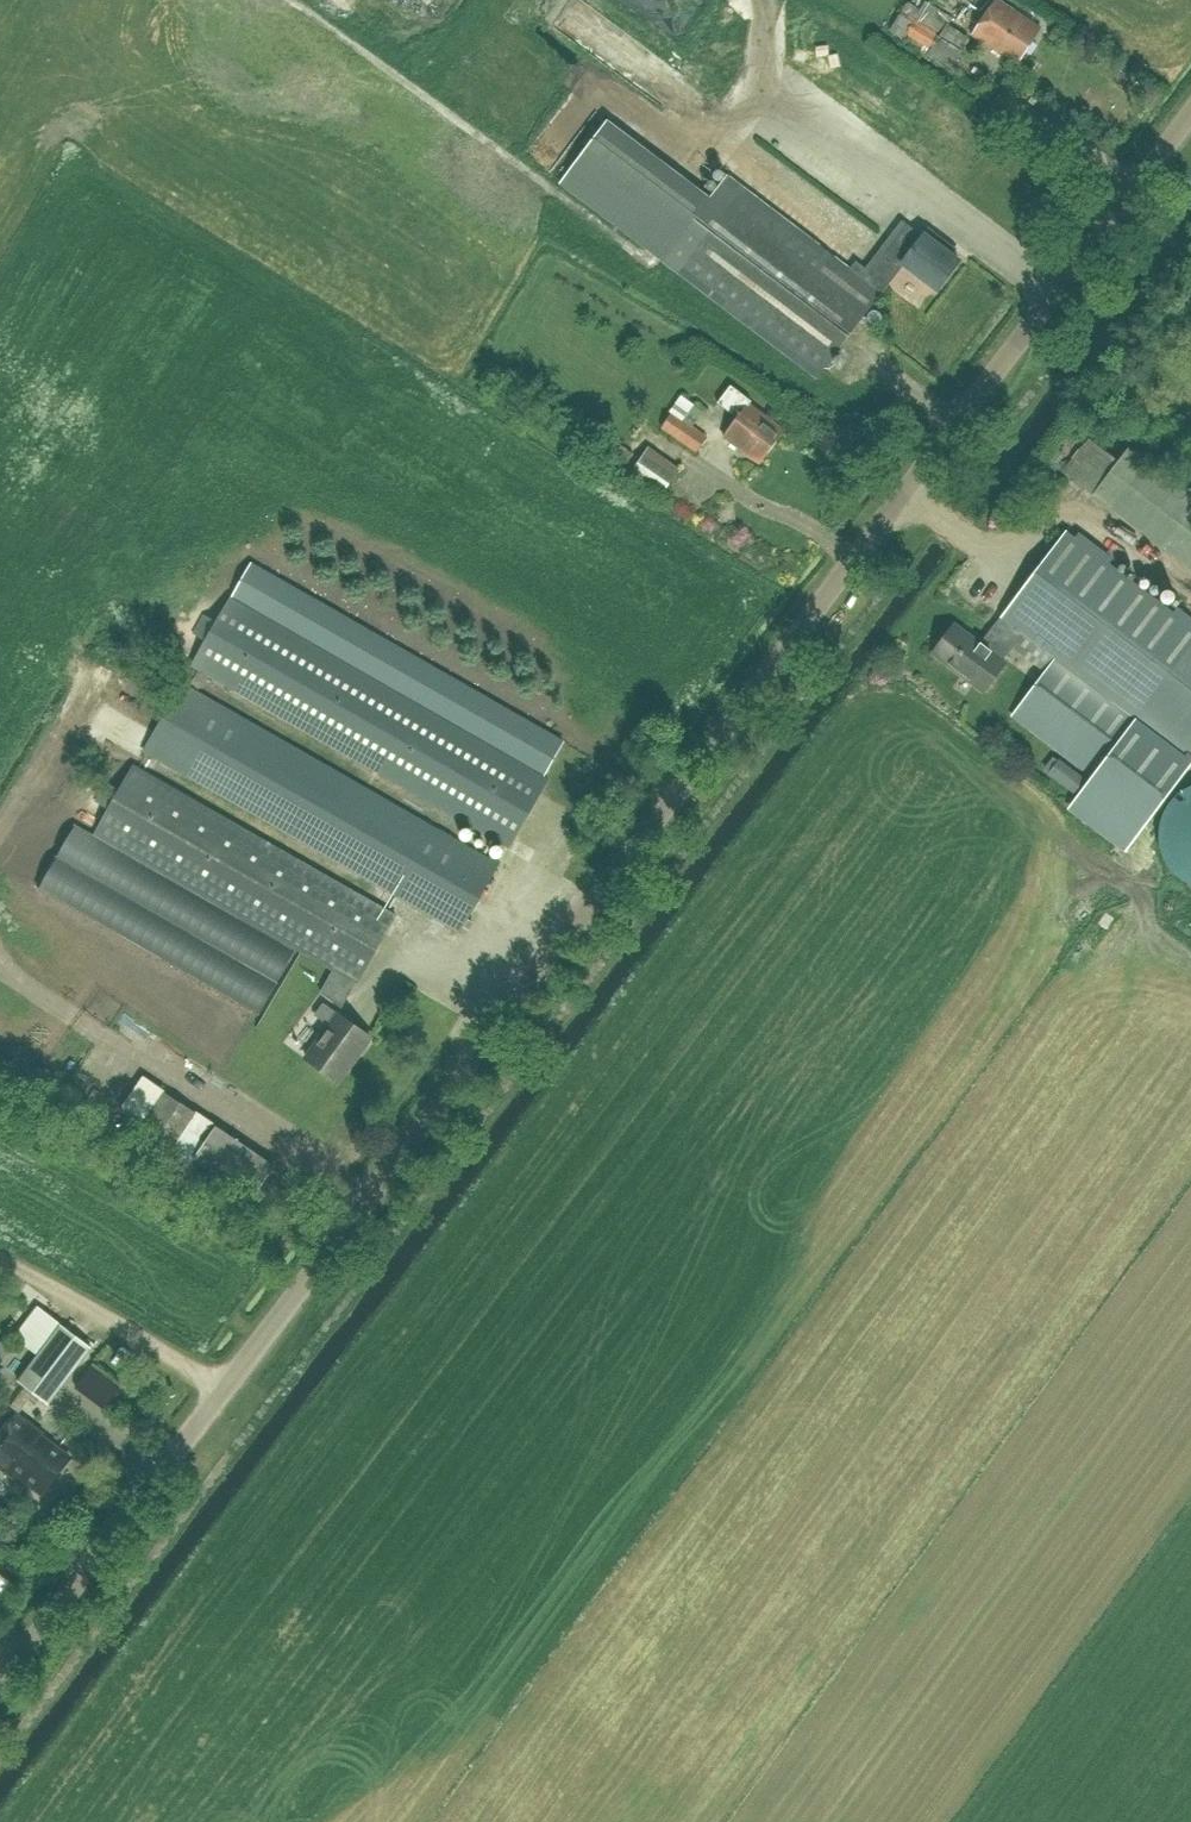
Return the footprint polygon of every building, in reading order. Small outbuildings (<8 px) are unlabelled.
[(437,0),(412,0),(407,13),(428,21),(437,0)] [(1040,31),(994,0),(970,36),(1016,67),(1040,31)] [(948,20),(922,5),(918,13),(905,5),(887,35),(950,71),(967,41),(944,28),(948,20)] [(561,186),(661,262),(815,380),(902,266),(937,293),(959,264),(951,257),(956,251),(928,230),(921,239),(902,224),(929,189),(840,121),(803,170),(757,135),(730,171),(822,241),(817,248),(725,178),(710,198),(611,122),(561,186)] [(751,402),(730,386),(717,404),(737,419),(722,438),(758,466),(784,432),(749,405),(751,402)] [(688,400),(680,395),(667,413),(670,415),(659,430),(695,455),(706,439),(676,418),(688,400)] [(1087,437),(1061,472),(1190,568),(1190,485),(1133,442),(1119,461),(1087,437)] [(678,469),(647,448),(627,478),(658,499),(678,469)] [(1091,776),(1066,809),(1122,851),(1190,759),(1190,629),(1066,534),(980,648),(954,628),(932,656),(983,695),(1006,665),(1002,662),(1022,635),(1055,659),(1012,716),(1091,776)] [(547,781),(230,599),(191,667),(509,849),(547,781)] [(498,867),(182,683),(143,750),(459,934),(463,928),(468,931),(475,918),(470,914),(498,867)] [(395,916),(128,767),(88,839),(328,973),(318,996),(341,1009),(355,984),(356,985),(395,916)] [(1158,836),(1158,838),(1158,840),(1158,842),(1159,844),(1159,846),(1159,847),(1160,849),(1160,851),(1161,853),(1161,855),(1162,856),(1163,858),(1164,860),(1164,862),(1165,863),(1166,865),(1167,866),(1168,868),(1170,869),(1171,871),(1172,872),(1173,874),(1175,875),(1176,876),(1177,878),(1179,879),(1180,880),(1182,881),(1183,882),(1185,883),(1187,884),(1188,885),(1190,885),(1190,886),(1190,787),(1188,788),(1187,789),(1185,790),(1183,791),(1182,792),(1180,793),(1179,794),(1177,795),(1176,796),(1175,798),(1173,799),(1172,800),(1171,802),(1170,803),(1168,805),(1167,806),(1166,808),(1165,809),(1164,811),(1164,813),(1163,814),(1162,816),(1161,818),(1161,820),(1160,821),(1160,823),(1159,825),(1159,827),(1159,829),(1158,831),(1158,832),(1158,834),(1158,836)] [(221,944),(215,956),(235,967),(242,955),(221,944)] [(247,1031),(257,1009),(245,1004),(236,1026),(247,1031)] [(338,1016),(323,1004),(314,1016),(330,1027),(306,1060),(338,1083),(370,1038),(339,1016),(339,1015),(338,1016)] [(274,1166),(164,1092),(143,1125),(253,1199),(274,1166)] [(92,1347),(61,1324),(18,1382),(49,1405),(92,1347)] [(19,1351),(1,1334),(0,1335),(0,1372),(19,1351)] [(19,1414),(0,1438),(0,1468),(21,1484),(23,1480),(40,1494),(68,1458),(39,1435),(42,1432),(19,1414)]
